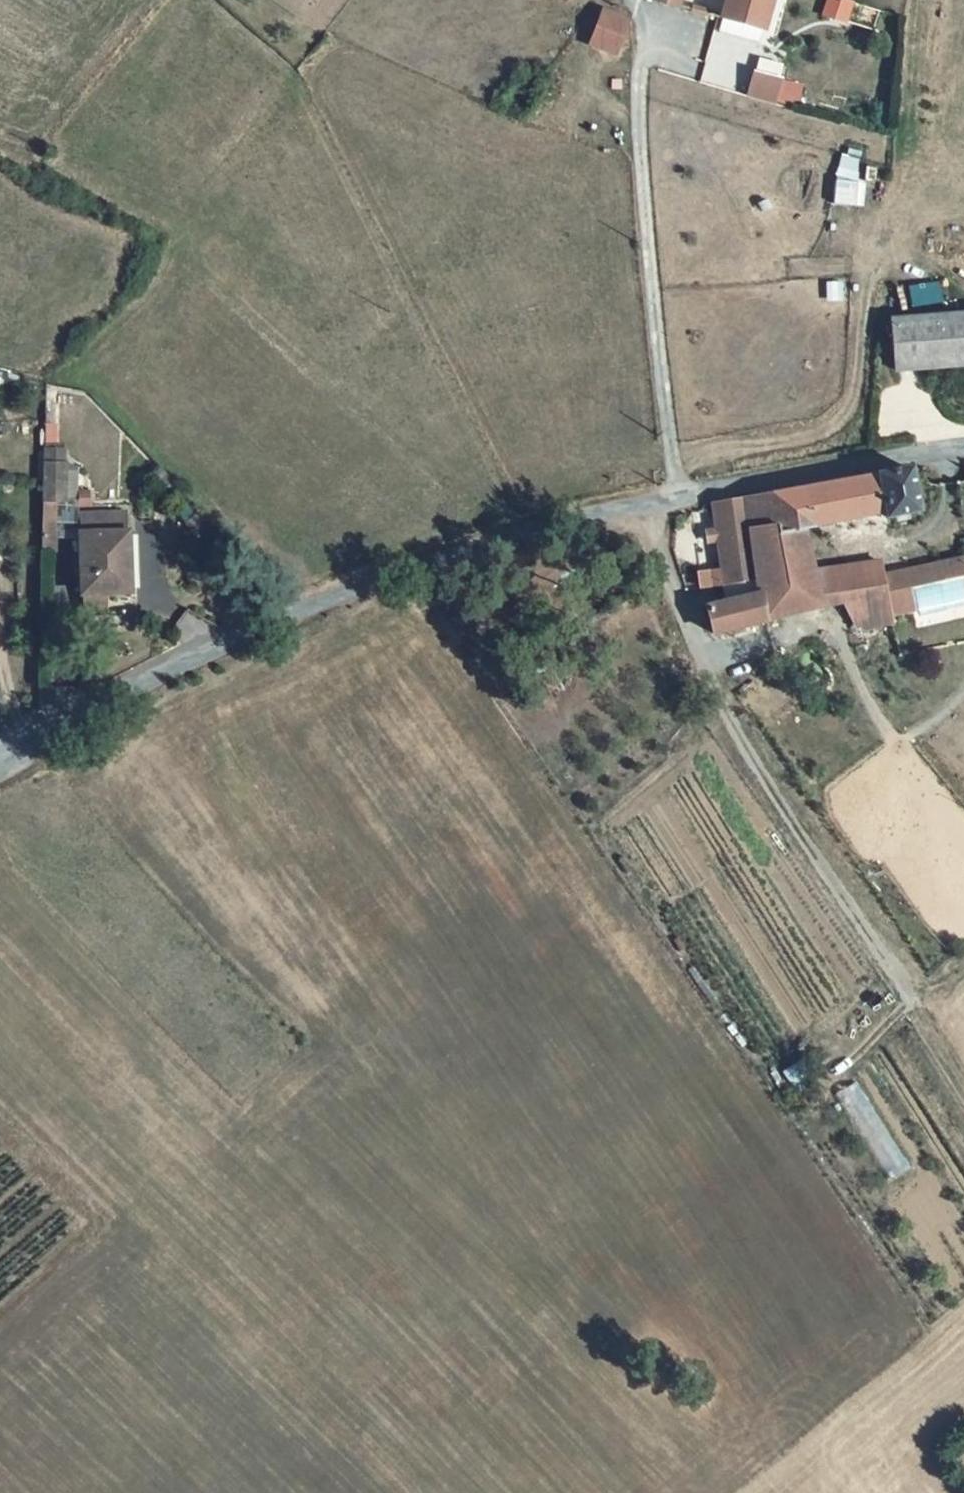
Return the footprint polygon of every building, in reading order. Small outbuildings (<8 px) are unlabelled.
[(715,19),(757,32),(766,0),(720,0),(715,19)] [(757,32),(771,36),(782,0),(766,0),(757,32)] [(848,24),(855,3),(846,0),(826,0),(821,15),(848,24)] [(588,46),(618,56),(632,17),(601,6),(588,46)] [(759,60),(758,72),(781,74),(782,63),(759,60)] [(798,108),(804,83),(752,72),(747,98),(798,108)] [(859,205),(860,157),(838,157),(837,205),(859,205)] [(894,316),(897,371),(963,366),(963,311),(894,316)] [(62,447),(45,446),(44,498),(63,498),(65,461),(62,460),(62,447)] [(889,603),(882,567),(817,580),(809,531),(891,518),(893,526),(923,521),(919,477),(710,505),(731,601),(710,605),(717,636),(851,606),(852,610),(889,603)] [(84,538),(85,598),(130,597),(129,538),(125,538),(124,517),(88,518),(88,538),(84,538)] [(939,556),(943,573),(963,569),(963,551),(939,556)] [(939,556),(882,567),(889,603),(852,610),(856,626),(892,617),(890,606),(916,601),(915,595),(912,583),(911,579),(943,573),(939,556)] [(858,1082),(836,1094),(857,1132),(879,1120),(858,1082)]
